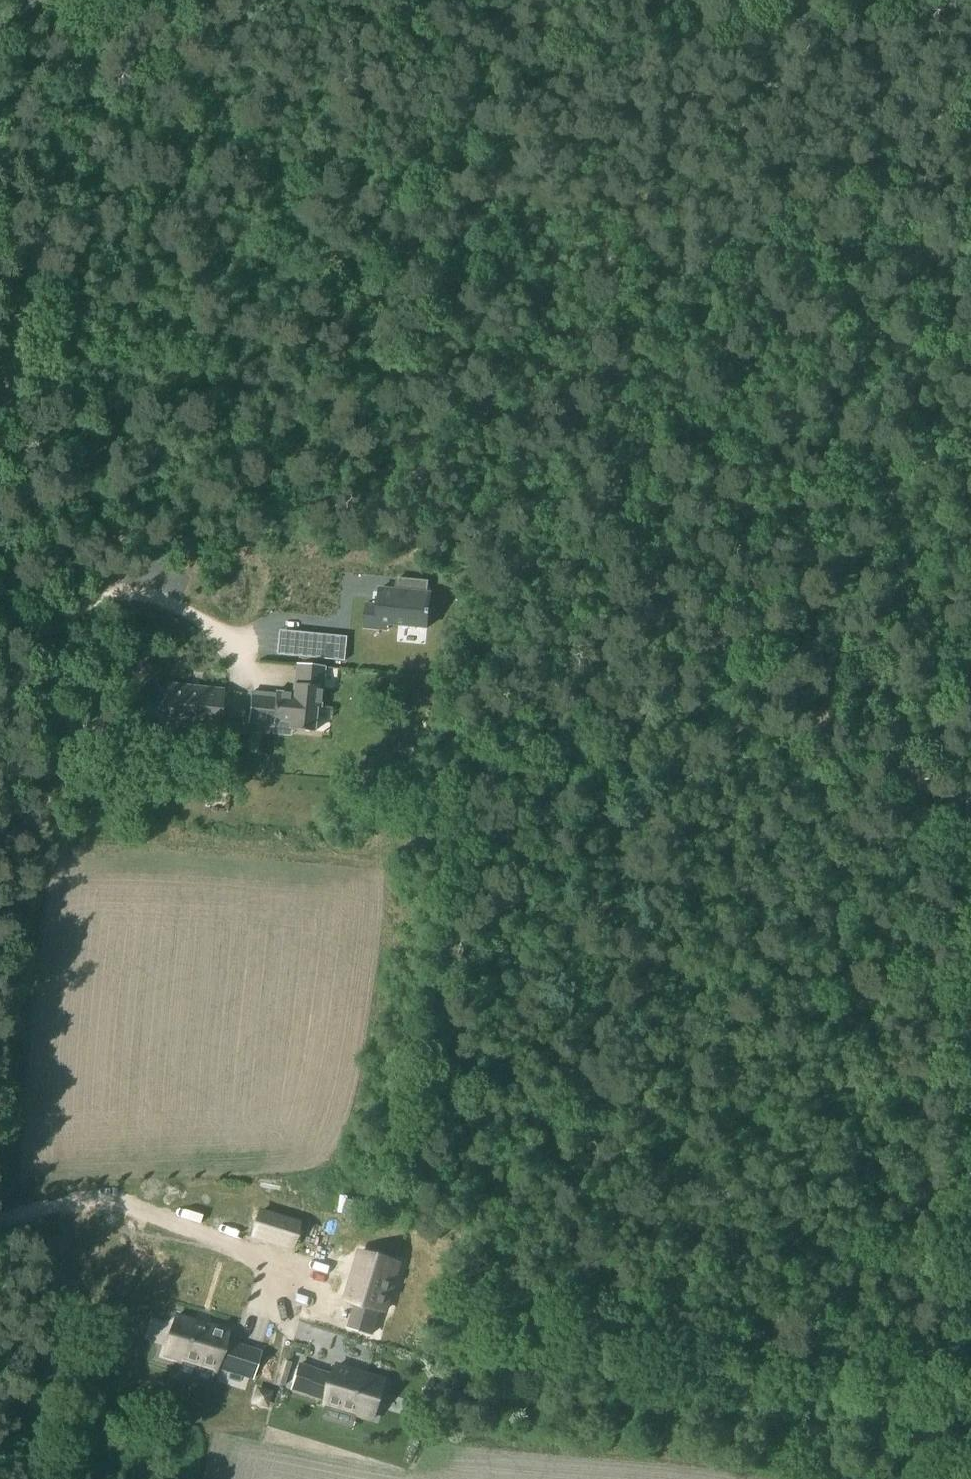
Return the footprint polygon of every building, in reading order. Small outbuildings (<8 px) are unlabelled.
[(380,590),(377,625),(427,629),(428,616),(430,617),(431,612),(428,612),(430,594),(427,594),(428,583),(399,580),(398,592),(380,590)] [(346,637),(298,632),(296,657),(343,662),(346,637)] [(265,700),(262,726),(272,727),(273,723),(290,724),(289,732),(312,734),(314,710),(318,710),(322,669),(296,667),(293,697),(274,695),(274,700),(265,700)] [(163,725),(182,727),(185,687),(167,685),(163,725)] [(202,688),(185,687),(182,727),(199,728),(202,688)] [(221,690),(202,688),(199,728),(217,730),(218,716),(219,704),(221,690)] [(228,705),(219,704),(218,716),(226,717),(228,705)] [(236,705),(228,705),(226,717),(235,717),(236,705)] [(245,706),(236,705),(235,717),(244,718),(245,706)] [(249,715),(248,724),(258,725),(259,716),(249,715)] [(109,740),(110,730),(87,728),(86,738),(109,740)] [(258,733),(249,732),(247,753),(256,754),(258,733)] [(298,1225),(258,1213),(251,1236),(291,1248),(298,1225)] [(360,1251),(344,1303),(355,1307),(347,1331),(372,1339),(380,1314),(384,1315),(400,1264),(360,1251)] [(175,1313),(161,1358),(215,1374),(217,1370),(252,1380),(261,1351),(226,1340),(229,1329),(175,1313)] [(301,1363),(292,1393),(329,1403),(329,1404),(328,1405),(333,1406),(378,1419),(391,1377),(392,1375),(342,1361),(338,1375),(301,1363)]
